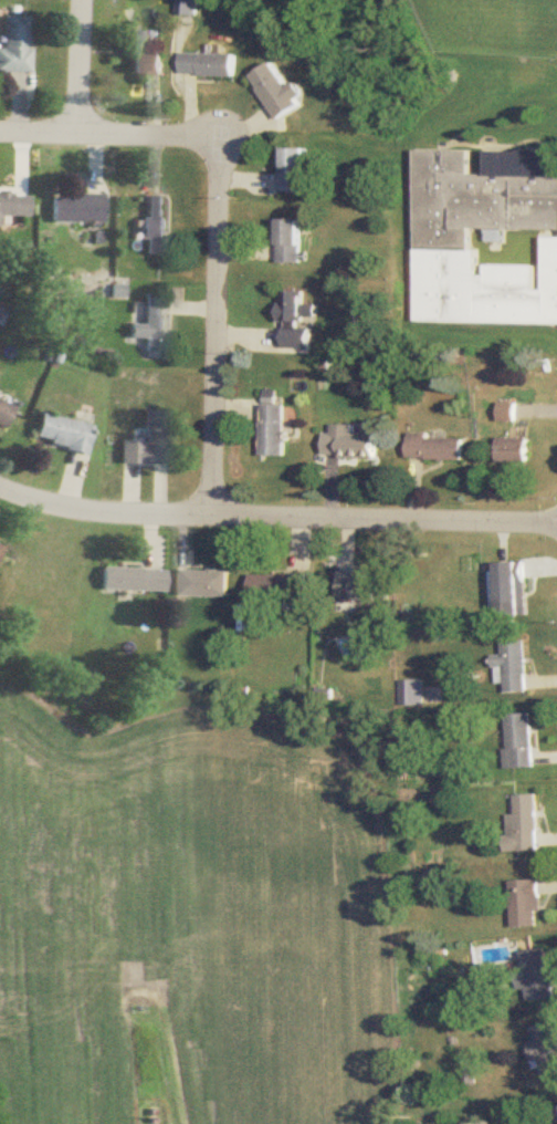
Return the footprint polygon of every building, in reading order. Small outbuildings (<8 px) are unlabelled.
[(0,18),(0,74),(24,74),(24,18),(0,18)] [(167,78),(167,57),(149,57),(149,35),(124,35),(124,78),(167,78)] [(185,78),(240,78),(240,55),(185,55),(185,78)] [(309,105),(299,84),(291,88),(279,64),(256,75),(278,120),(309,105)] [(313,194),(313,151),(284,151),(284,194),(313,194)] [(556,178),(556,154),(493,153),(493,177),(474,176),(475,154),(419,153),(417,324),(478,324),(478,294),(489,294),(489,278),(476,278),(477,231),(556,232),(556,178)] [(25,218),(25,196),(0,196),(0,218),(25,218)] [(48,225),(99,225),(99,197),(48,197),(48,225)] [(167,257),(167,199),(142,198),(142,257),(167,257)] [(305,221),(281,221),(281,264),(305,264),(305,221)] [(546,238),(545,327),(556,327),(556,238),(546,238)] [(319,306),(307,306),(307,293),(283,293),(283,350),(313,350),(313,323),(319,323),(319,306)] [(165,301),(142,301),(142,326),(128,326),(128,342),(141,342),(141,354),(164,354),(165,301)] [(263,458),(287,458),(287,408),(263,408),(263,458)] [(166,413),(140,413),(140,444),(118,444),(118,466),(166,466),(166,413)] [(82,454),(88,427),(37,416),(31,444),(82,454)] [(378,460),(378,436),(355,436),(355,427),(333,427),(333,435),(326,435),(325,459),(378,460)] [(408,437),(408,460),(463,461),(464,438),(408,437)] [(529,440),(498,440),(498,464),(529,464),(529,440)] [(528,562),(495,563),(497,613),(529,612),(528,562)] [(160,569),(96,569),(96,593),(160,593),(160,569)] [(230,598),(231,571),(170,571),(170,597),(230,598)] [(309,575),(252,575),(252,603),(309,603),(309,575)] [(360,601),(391,601),(391,586),(380,586),(381,576),(340,576),(340,609),(359,609),(360,601)] [(498,667),(507,666),(507,693),(530,693),(529,642),(506,643),(506,657),(498,657),(498,667)] [(427,682),(403,682),(403,707),(427,707),(427,682)] [(534,714),(507,715),(510,769),(536,768),(534,714)] [(541,851),(539,796),(517,796),(518,837),(509,837),(510,852),(541,851)] [(514,928),(542,929),(543,882),(515,881),(514,928)] [(555,999),(550,950),(525,952),(530,1002),(555,999)] [(555,1023),(531,1028),(541,1077),(556,1074),(556,1031),(555,1023)]
